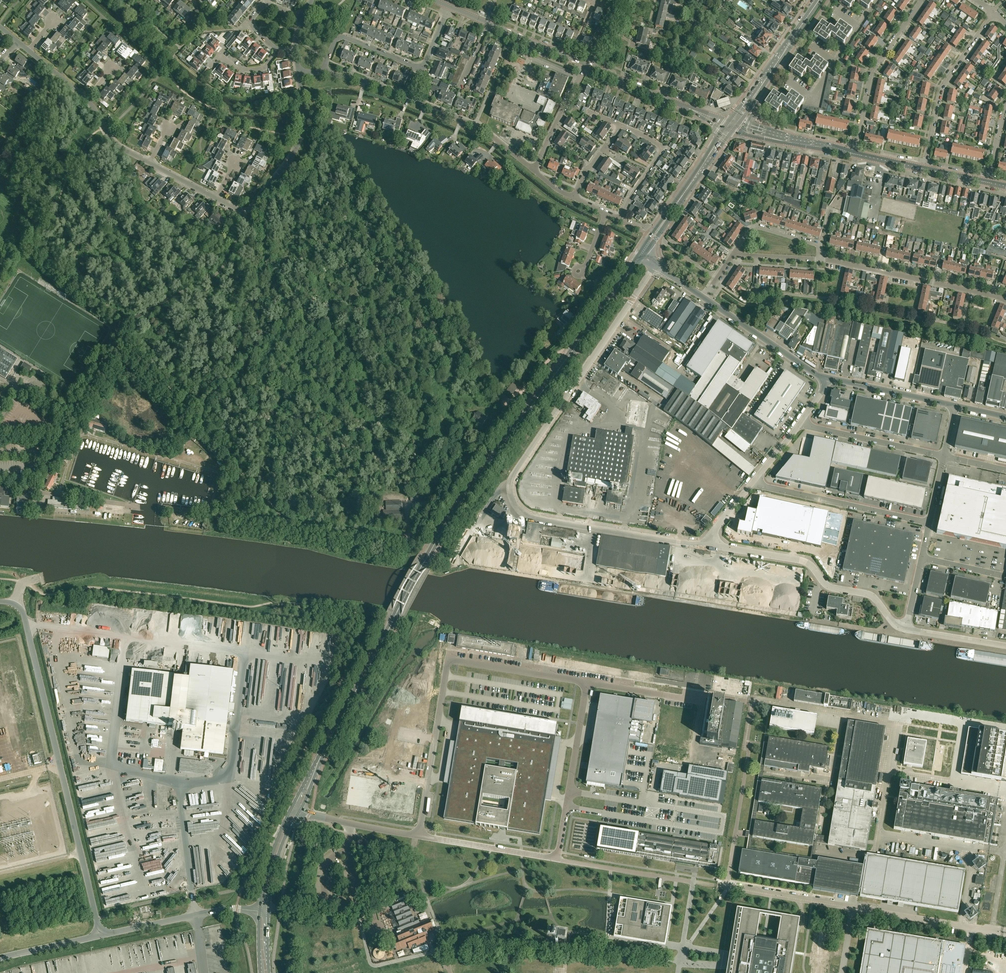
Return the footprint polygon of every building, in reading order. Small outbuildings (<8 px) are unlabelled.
[(70,0),(69,0),(60,0),(61,1),(58,5),(62,9),(70,0)] [(74,12),(78,7),(70,0),(62,9),(67,13),(70,9),(74,12)] [(175,5),(172,3),(175,0),(166,0),(164,2),(169,7),(167,9),(169,11),(175,5)] [(246,11),(250,6),(244,0),(241,4),(240,3),(238,4),(239,5),(246,11)] [(374,2),(375,0),(369,0),(366,7),(371,9),(368,15),(371,16),(374,9),(371,8),(374,2)] [(384,11),(388,3),(382,0),(379,8),(384,11)] [(560,2),(558,1),(558,0),(551,0),(550,1),(551,1),(554,2),(553,6),(558,8),(559,5),(560,2)] [(569,6),(567,5),(567,3),(566,3),(568,0),(561,0),(560,2),(559,5),(563,6),(562,10),(567,12),(568,9),(568,8),(569,6)] [(578,9),(575,8),(576,7),(575,7),(578,1),(577,1),(577,0),(572,0),(569,6),(568,8),(568,9),(572,10),(571,14),(576,16),(577,13),(577,12),(578,9)] [(850,9),(851,7),(853,4),(855,1),(864,7),(867,8),(868,9),(874,0),(837,0),(850,9)] [(902,12),(905,7),(896,0),(895,2),(897,4),(896,5),(898,6),(897,9),(902,12)] [(950,9),(954,4),(957,6),(961,0),(960,0),(953,0),(952,2),(950,4),(948,7),(950,9)] [(38,3),(36,2),(32,6),(37,10),(35,11),(33,10),(31,12),(33,14),(38,17),(45,9),(43,7),(38,3)] [(577,12),(577,13),(580,15),(580,17),(585,19),(588,12),(587,13),(584,12),(585,11),(584,10),(586,5),(585,5),(586,4),(582,2),(582,3),(581,3),(578,9),(577,12)] [(782,7),(779,5),(775,2),(771,7),(779,13),(780,10),(787,15),(790,12),(791,12),(792,11),(791,10),(792,9),(785,4),(782,7)] [(179,15),(186,7),(180,3),(177,7),(175,5),(169,11),(172,13),(174,11),(179,15)] [(390,13),(394,5),(388,3),(384,11),(390,13)] [(936,10),(934,9),(936,6),(931,3),(927,8),(937,15),(938,13),(936,11),(936,10)] [(87,15),(82,11),(82,8),(83,7),(80,5),(78,7),(74,12),(78,16),(75,20),(84,27),(87,24),(83,20),(87,15)] [(242,16),(246,11),(239,5),(235,10),(242,16)] [(396,16),(400,8),(394,5),(390,13),(396,16)] [(666,14),(668,7),(661,5),(659,12),(666,14)] [(961,18),(968,8),(963,5),(959,10),(961,12),(960,14),(961,14),(959,17),(961,18)] [(180,18),(181,17),(184,19),(182,22),(185,24),(190,18),(188,16),(191,12),(186,7),(179,15),(176,18),(178,20),(180,18)] [(402,18),(404,15),(406,10),(400,8),(396,16),(402,18)] [(524,13),(525,13),(526,10),(521,8),(519,11),(516,9),(511,8),(510,9),(508,13),(513,15),(511,19),(517,21),(520,14),(523,16),(524,13)] [(936,16),(937,15),(927,8),(924,13),(929,17),(931,18),(933,15),(936,16)] [(969,17),(973,12),(968,8),(961,18),(963,19),(964,17),(965,17),(967,15),(969,17)] [(592,13),(589,21),(593,23),(596,20),(599,22),(601,22),(603,20),(601,19),(603,16),(602,16),(603,12),(602,12),(603,11),(599,9),(599,10),(598,10),(595,15),(594,16),(591,15),(592,14),(592,13)] [(887,14),(893,19),(897,14),(891,9),(887,14)] [(238,21),(242,16),(235,10),(231,15),(238,21)] [(774,20),(774,19),(781,24),(785,18),(778,13),(776,16),(766,10),(764,13),(774,20)] [(33,14),(31,12),(28,16),(32,20),(29,24),(33,28),(40,19),(38,17),(33,14)] [(414,23),(417,15),(411,12),(408,21),(414,23)] [(533,17),(534,17),(535,14),(530,12),(528,15),(525,13),(524,13),(523,16),(520,23),(526,25),(529,18),(532,20),(533,17)] [(666,17),(666,14),(659,12),(658,20),(665,21),(666,17)] [(970,21),(972,19),(974,21),(978,15),(973,12),(969,17),(966,22),(967,23),(969,20),(970,21)] [(927,19),(929,17),(924,13),(920,18),(930,25),(931,23),(929,21),(929,20),(927,19)] [(890,24),(893,19),(887,14),(883,19),(890,24)] [(234,26),(238,21),(231,15),(229,18),(227,16),(225,18),(223,21),(226,23),(228,21),(234,26)] [(419,26),(423,17),(417,15),(414,23),(419,26)] [(542,20),(543,20),(544,17),(539,15),(537,18),(534,17),(533,17),(532,20),(529,26),(535,29),(538,22),(541,23),(542,20)] [(425,28),(429,20),(423,17),(419,26),(425,28)] [(929,26),(930,25),(920,18),(917,23),(922,27),(924,24),(926,25),(929,26)] [(551,24),(553,21),(548,19),(546,21),(543,20),(542,20),(541,23),(538,30),(543,32),(546,26),(550,27),(551,24)] [(80,31),(84,27),(75,20),(68,28),(73,32),(76,28),(80,31)] [(429,20),(425,28),(431,31),(435,22),(429,20)] [(679,25),(665,21),(658,20),(656,27),(663,28),(664,25),(667,25),(668,25),(678,27),(679,25)] [(760,30),(762,27),(756,23),(754,21),(754,22),(753,24),(752,24),(760,30)] [(764,26),(775,33),(777,30),(777,29),(778,29),(779,28),(779,27),(779,26),(772,21),(769,25),(766,22),(764,26)] [(29,24),(26,22),(23,27),(27,30),(23,34),(28,38),(35,29),(33,28),(29,24)] [(831,35),(839,41),(842,43),(844,44),(852,32),(840,23),(839,24),(837,27),(836,29),(831,26),(830,28),(823,23),(822,22),(813,35),(825,43),(826,42),(828,40),(831,35)] [(560,28),(561,25),(557,23),(555,26),(551,24),(550,27),(547,34),(552,36),(555,29),(559,31),(560,28)] [(878,28),(884,32),(887,27),(881,23),(878,28)] [(367,36),(371,28),(365,25),(361,34),(367,36)] [(68,28),(66,26),(59,35),(64,39),(64,38),(67,34),(71,38),(75,33),(73,32),(68,28)] [(880,37),(884,32),(878,28),(875,26),(872,31),(880,37)] [(569,32),(570,29),(566,27),(563,30),(560,28),(559,31),(556,38),(561,40),(564,33),(567,34),(569,32)] [(922,35),(920,34),(922,31),(916,27),(913,33),(923,39),(924,38),(921,36),(922,35)] [(1000,37),(995,34),(997,30),(992,27),(988,32),(994,35),(996,37),(999,39),(1000,37)] [(373,39),(376,30),(371,28),(367,36),(373,39)] [(450,41),(451,38),(452,39),(455,31),(448,28),(445,36),(444,38),(450,41)] [(657,31),(654,30),(647,28),(647,31),(640,30),(638,37),(646,39),(647,35),(652,36),(653,33),(656,34),(657,31)] [(772,37),(762,30),(761,29),(759,31),(758,31),(756,34),(758,36),(768,42),(769,42),(770,42),(771,40),(771,39),(772,37)] [(952,31),(962,38),(966,32),(960,29),(959,31),(957,30),(956,31),(954,29),(952,31)] [(379,41),(382,33),(376,30),(373,39),(379,41)] [(400,38),(396,48),(402,51),(405,43),(402,41),(403,39),(401,38),(403,31),(400,30),(397,37),(400,38)] [(569,32),(567,34),(565,41),(570,44),(573,37),(576,38),(577,38),(579,32),(574,30),(572,33),(569,32)] [(464,43),(468,34),(469,33),(468,32),(468,33),(466,32),(466,33),(461,31),(459,37),(464,39),(462,42),(464,43)] [(959,43),(962,38),(952,31),(951,32),(956,35),(953,39),(959,43)] [(245,34),(244,34),(242,32),(241,34),(239,32),(230,43),(232,45),(237,39),(241,43),(242,41),(246,38),(247,36),(246,36),(246,35),(245,34)] [(994,35),(988,32),(985,37),(990,40),(993,37),(994,35)] [(59,35),(57,33),(50,41),(55,45),(57,47),(59,49),(66,40),(64,38),(64,39),(59,35)] [(388,35),(382,33),(379,41),(385,44),(388,35)] [(388,35),(385,44),(391,46),(394,38),(391,36),(392,34),(389,33),(388,35)] [(921,41),(923,39),(913,33),(909,38),(915,41),(916,39),(918,40),(919,40),(921,41)] [(104,43),(108,47),(112,43),(116,46),(120,41),(122,39),(117,35),(115,38),(111,34),(107,38),(103,35),(99,39),(104,43)] [(218,45),(220,42),(211,34),(209,37),(210,39),(207,43),(214,49),(216,50),(217,50),(218,49),(218,48),(220,46),(218,45)] [(583,34),(580,40),(581,40),(584,42),(581,48),(587,51),(588,47),(590,47),(591,45),(592,45),(593,42),(591,41),(587,40),(588,36),(583,34)] [(474,43),(475,42),(477,37),(470,35),(468,40),(467,40),(464,45),(468,46),(470,42),(474,43)] [(768,43),(768,42),(758,36),(754,41),(764,48),(766,46),(767,45),(768,44),(768,43)] [(868,41),(875,45),(878,40),(872,36),(868,41)] [(949,36),(947,37),(951,39),(950,40),(952,41),(950,44),(955,48),(959,43),(953,39),(949,36)] [(646,39),(638,37),(636,44),(643,45),(642,48),(649,50),(651,40),(646,39)] [(248,40),(246,38),(242,41),(241,43),(238,47),(241,49),(242,47),(246,51),(247,49),(252,43),(253,43),(254,42),(253,41),(252,40),(251,40),(249,38),(248,40)] [(998,59),(991,70),(992,71),(1000,60),(1000,47),(1005,39),(1004,38),(999,45),(998,47),(998,59)] [(104,43),(99,39),(96,44),(98,45),(95,49),(97,51),(101,55),(108,47),(104,43)] [(50,41),(48,40),(41,48),(45,52),(49,48),(53,51),(57,47),(55,45),(50,41)] [(124,43),(123,44),(120,41),(116,46),(115,47),(116,51),(118,50),(118,51),(116,54),(121,57),(128,48),(129,47),(124,43)] [(207,43),(205,41),(203,44),(205,46),(201,50),(208,55),(207,55),(210,57),(211,57),(212,56),(212,55),(214,53),(212,52),(214,49),(207,43)] [(871,51),(875,45),(868,41),(865,46),(871,51)] [(912,49),(910,47),(912,45),(907,41),(903,46),(913,53),(914,51),(912,50),(912,49)] [(981,46),(986,50),(990,45),(984,41),(981,46)] [(255,45),(253,43),(252,43),(247,49),(246,51),(243,54),(246,57),(251,51),(255,54),(256,53),(259,49),(260,49),(261,48),(260,47),(260,46),(259,45),(258,46),(256,44),(255,45)] [(408,53),(411,45),(405,43),(402,51),(408,53)] [(347,61),(350,53),(345,51),(346,47),(343,45),(340,53),(343,55),(341,59),(347,61)] [(414,56),(417,47),(411,45),(408,53),(414,56)] [(753,47),(750,45),(748,47),(751,50),(749,53),(752,54),(757,58),(761,52),(756,48),(754,47),(753,47)] [(942,50),(948,54),(951,49),(946,45),(942,50)] [(912,55),(913,53),(903,46),(900,51),(905,55),(907,53),(909,54),(909,53),(912,55)] [(988,51),(986,50),(981,46),(977,51),(983,55),(984,53),(987,54),(987,53),(993,57),(993,58),(996,60),(997,58),(991,54),(991,53),(990,53),(988,51)] [(201,50),(198,47),(196,50),(198,52),(194,56),(202,62),(203,63),(204,63),(205,61),(207,59),(206,58),(207,55),(208,55),(201,50)] [(417,47),(414,56),(420,58),(423,50),(417,47)] [(499,56),(500,55),(502,51),(493,47),(492,50),(488,49),(487,51),(491,53),(499,56)] [(743,57),(746,59),(744,61),(752,67),(754,64),(754,63),(755,61),(748,56),(749,54),(740,47),(738,51),(742,54),(743,53),(745,54),(743,57)] [(133,60),(137,56),(128,48),(121,57),(125,61),(129,57),(133,60)] [(450,53),(451,50),(447,48),(445,52),(438,49),(436,53),(437,54),(436,56),(446,60),(447,57),(450,58),(452,54),(450,53)] [(451,50),(450,53),(460,57),(461,52),(452,48),(451,50)] [(96,66),(96,65),(103,57),(101,55),(97,51),(95,49),(91,54),(95,58),(94,59),(91,59),(90,60),(92,61),(92,62),(96,66)] [(262,51),(260,49),(259,49),(256,53),(255,54),(252,58),(254,60),(256,59),(260,62),(268,53),(267,53),(267,52),(266,51),(265,51),(263,50),(262,51)] [(859,55),(865,59),(869,54),(863,49),(859,55)] [(944,60),(948,54),(942,50),(938,56),(944,60)] [(358,60),(361,53),(358,51),(356,56),(350,53),(347,61),(353,64),(355,59),(358,60)] [(902,60),(905,55),(900,51),(896,56),(902,60)] [(979,60),(983,55),(977,51),(974,56),(979,60)] [(364,69),(368,60),(362,58),(364,54),(361,53),(358,60),(360,61),(358,66),(364,69)] [(497,62),(499,56),(491,53),(489,59),(497,62)] [(194,56),(193,54),(190,57),(192,58),(189,63),(197,70),(198,70),(199,70),(200,68),(199,68),(201,66),(200,64),(202,62),(194,56)] [(862,64),(865,59),(859,55),(855,60),(862,64)] [(16,66),(24,72),(26,69),(23,67),(27,62),(19,56),(15,61),(18,64),(16,66)] [(138,71),(145,62),(137,56),(133,60),(137,64),(134,67),(138,71)] [(637,61),(637,60),(638,58),(633,56),(630,63),(633,64),(631,69),(637,72),(641,63),(637,61)] [(903,61),(902,60),(896,56),(893,61),(898,65),(900,62),(901,63),(902,63),(905,65),(906,63),(903,61)] [(944,60),(938,56),(935,61),(940,65),(944,60)] [(976,65),(979,60),(974,56),(970,61),(976,65)] [(799,58),(797,57),(789,70),(801,78),(802,77),(804,74),(807,70),(815,76),(818,78),(819,79),(828,67),(816,58),(815,59),(813,62),(812,64),(807,61),(805,63),(799,58)] [(375,67),(378,60),(375,59),(374,63),(368,60),(364,69),(370,71),(372,66),(375,67)] [(487,62),(484,60),(483,63),(486,64),(495,68),(497,62),(489,59),(487,62)] [(732,71),(728,69),(718,61),(714,59),(713,61),(724,69),(723,72),(732,78),(728,83),(730,84),(731,85),(732,83),(738,87),(738,86),(739,87),(741,85),(740,84),(742,81),(736,77),(735,77),(732,75),(731,74),(732,71)] [(92,62),(92,61),(90,60),(86,64),(90,68),(87,72),(92,76),(99,67),(96,65),(96,66),(92,62)] [(291,66),(290,66),(290,63),(288,64),(288,60),(276,62),(276,66),(282,65),(282,70),(289,69),(289,70),(291,69),(291,68),(291,66)] [(381,76),(385,68),(382,66),(382,65),(382,64),(380,63),(381,61),(378,60),(375,67),(378,68),(375,73),(381,76)] [(935,61),(931,66),(937,70),(940,65),(935,61)] [(445,66),(444,65),(437,62),(434,69),(435,69),(432,75),(441,79),(446,68),(444,67),(445,66)] [(651,64),(648,63),(647,62),(646,62),(645,64),(641,63),(637,72),(643,75),(645,69),(648,71),(651,64)] [(728,69),(732,71),(735,73),(737,71),(745,76),(749,70),(741,64),(739,67),(732,63),(728,69)] [(225,67),(223,65),(221,66),(219,64),(211,74),(214,76),(215,74),(220,78),(226,70),(227,69),(227,68),(225,67)] [(492,73),(495,68),(486,64),(484,70),(492,73)] [(896,72),(894,71),(896,68),(891,64),(887,70),(892,73),(897,77),(898,75),(895,73),(896,72)] [(976,75),(971,72),(973,68),(968,65),(964,70),(970,74),(971,75),(974,77),(976,75)] [(22,75),(24,72),(16,66),(14,69),(11,66),(7,72),(8,73),(6,75),(14,80),(15,78),(19,73),(22,75)] [(392,74),(395,67),(393,66),(391,70),(385,68),(381,76),(387,79),(390,73),(392,74)] [(657,80),(661,71),(657,69),(657,68),(652,66),(650,71),(653,73),(651,78),(657,80)] [(933,75),(937,70),(931,66),(928,71),(933,75)] [(1005,84),(1005,66),(1002,72),(1003,73),(998,81),(1005,86),(1005,84)] [(142,75),(138,71),(134,67),(127,76),(133,82),(133,81),(134,79),(136,77),(139,79),(142,75)] [(399,83),(402,75),(397,73),(398,69),(395,67),(392,74),(395,76),(393,81),(399,83)] [(289,72),(289,70),(289,69),(282,70),(277,71),(277,74),(280,74),(280,79),(280,80),(290,78),(292,78),(292,77),(292,75),(291,75),(291,72),(289,72)] [(87,72),(85,70),(81,75),(85,78),(82,82),(87,86),(94,77),(92,76),(87,72)] [(228,72),(226,70),(220,78),(218,79),(221,82),(222,80),(227,84),(234,75),(233,74),(234,73),(232,72),(232,73),(229,71),(228,72)] [(490,79),(492,73),(484,70),(482,75),(490,79)] [(663,83),(665,78),(668,79),(671,72),(666,70),(665,73),(661,71),(657,80),(663,83)] [(897,77),(892,73),(887,70),(883,75),(889,78),(891,76),(892,77),(893,76),(896,78),(897,77)] [(966,78),(970,74),(964,70),(961,75),(966,78)] [(930,80),(933,75),(928,71),(927,73),(924,76),(930,80)] [(677,89),(680,79),(677,78),(678,75),(676,74),(676,73),(673,72),(670,80),(673,81),(670,86),(677,89)] [(405,86),(407,81),(410,82),(413,75),(410,73),(408,77),(402,75),(399,83),(405,86)] [(8,82),(9,83),(12,82),(14,80),(6,75),(5,74),(3,76),(0,74),(0,75),(0,87),(5,91),(7,88),(5,86),(8,82)] [(127,76),(125,74),(118,83),(117,83),(122,86),(125,82),(130,86),(133,82),(127,76)] [(242,76),(239,75),(237,74),(237,75),(236,75),(234,83),(231,83),(229,88),(233,89),(234,86),(239,87),(239,89),(243,90),(243,85),(244,78),(241,78),(242,76)] [(268,74),(265,74),(263,74),(262,74),(262,77),(263,83),(269,82),(269,87),(267,88),(268,92),(273,91),(271,75),(268,75),(268,74)] [(538,93),(550,98),(552,95),(560,99),(568,79),(557,74),(555,79),(545,75),(542,82),(543,82),(538,93)] [(699,86),(693,83),(697,75),(694,74),(690,83),(693,84),(689,92),(695,94),(699,86)] [(487,84),(490,79),(482,75),(479,81),(487,84)] [(963,83),(966,78),(961,75),(957,80),(963,83)] [(250,77),(248,77),(247,76),(246,76),(245,76),(244,76),(244,78),(243,85),(251,86),(252,89),(255,89),(255,88),(254,79),(253,79),(250,79),(250,77)] [(259,76),(256,76),(254,76),(254,77),(253,77),(253,79),(254,79),(255,88),(260,88),(261,90),(264,89),(263,83),(262,77),(259,78),(259,76)] [(291,81),(290,78),(280,80),(280,79),(278,80),(279,83),(281,83),(282,89),(293,87),(293,86),(293,84),(292,81),(291,81)] [(683,91),(685,86),(688,87),(690,82),(687,80),(687,82),(680,79),(677,89),(683,91)] [(728,83),(724,80),(722,79),(720,81),(724,84),(723,86),(723,87),(721,91),(720,90),(724,93),(724,92),(731,97),(735,91),(728,87),(730,84),(728,83)] [(886,85),(884,85),(885,82),(878,80),(877,87),(884,88),(889,89),(890,87),(886,86),(886,85)] [(959,89),(963,83),(957,80),(954,85),(959,89)] [(117,83),(118,83),(115,81),(108,89),(108,90),(113,93),(116,89),(121,93),(124,88),(122,86),(117,83)] [(485,90),(487,84),(479,81),(477,86),(485,90)] [(448,95),(446,94),(450,85),(442,82),(439,88),(433,85),(431,91),(437,94),(440,95),(438,100),(445,103),(448,95)] [(701,97),(704,90),(706,84),(704,83),(702,87),(699,86),(695,94),(701,97)] [(485,90),(477,86),(473,85),(472,87),(476,89),(475,92),(483,96),(485,90)] [(991,89),(989,87),(987,89),(992,92),(998,96),(1002,91),(994,85),(991,89)] [(578,99),(575,106),(579,108),(583,97),(587,99),(591,89),(590,89),(590,88),(589,87),(588,88),(584,86),(583,91),(582,91),(578,99)] [(707,99),(709,95),(711,96),(714,88),(711,86),(709,89),(708,89),(707,91),(704,90),(701,97),(707,99)] [(108,90),(108,89),(106,88),(99,96),(104,100),(107,96),(111,99),(115,95),(113,93),(108,90)] [(718,102),(723,94),(715,89),(711,99),(718,102)] [(998,96),(992,92),(987,89),(986,91),(991,94),(988,98),(994,102),(998,96)] [(596,101),(596,99),(599,92),(595,90),(592,98),(591,97),(590,99),(589,102),(591,103),(592,100),(596,101)] [(451,106),(455,97),(456,95),(449,92),(448,95),(445,103),(451,106)] [(787,99),(783,95),(781,98),(774,93),(773,92),(764,105),(777,113),(778,112),(782,105),(791,111),(794,113),(795,114),(804,102),(791,93),(790,94),(788,97),(787,99)] [(882,97),(882,94),(876,93),(875,98),(881,100),(887,101),(891,102),(891,100),(883,98),(883,97),(882,97)] [(170,99),(163,96),(160,94),(155,104),(160,107),(163,103),(167,105),(170,99)] [(607,104),(610,97),(606,95),(603,102),(602,102),(601,104),(600,107),(602,108),(602,106),(606,108),(606,107),(607,104)] [(521,112),(522,110),(515,108),(513,107),(514,104),(511,102),(510,106),(501,102),(503,99),(496,96),(492,106),(494,107),(490,117),(491,117),(491,118),(511,126),(513,126),(516,127),(515,129),(530,135),(532,131),(538,129),(542,131),(546,123),(545,122),(548,116),(550,117),(556,103),(549,100),(548,101),(546,100),(547,99),(540,96),(537,103),(544,106),(541,112),(538,113),(537,116),(535,115),(536,115),(524,110),(523,113),(521,112)] [(175,115),(180,105),(170,99),(167,105),(172,107),(169,112),(175,115)] [(461,110),(465,102),(458,99),(455,107),(461,110)] [(468,113),(471,105),(474,107),(477,100),(474,99),(472,102),(469,101),(469,100),(466,99),(465,102),(461,110),(468,113)] [(617,109),(621,101),(617,99),(613,107),(612,107),(610,112),(608,117),(611,118),(613,114),(612,113),(614,108),(617,109)] [(729,100),(717,104),(719,112),(732,108),(729,100)] [(624,103),(625,103),(621,101),(617,109),(616,112),(620,113),(618,116),(616,120),(619,121),(621,117),(622,113),(623,112),(622,111),(625,104),(624,103)] [(155,104),(150,102),(148,107),(152,109),(150,114),(155,117),(160,107),(155,104)] [(187,115),(190,110),(180,105),(175,115),(180,118),(183,113),(187,115)] [(349,109),(346,108),(346,107),(343,107),(343,106),(342,108),(338,106),(336,115),(333,114),(332,120),(338,122),(340,117),(347,119),(347,118),(348,119),(352,120),(350,119),(352,111),(354,112),(354,111),(352,111),(349,110),(349,109)] [(629,126),(631,121),(633,118),(634,116),(633,116),(636,108),(635,108),(635,107),(632,106),(628,114),(627,116),(631,117),(629,121),(627,120),(626,124),(629,126)] [(353,127),(356,128),(355,131),(362,132),(364,123),(375,126),(377,118),(363,114),(365,109),(358,107),(353,127)] [(880,112),(878,112),(879,109),(873,108),(871,114),(878,115),(883,116),(884,114),(880,113),(880,112)] [(635,117),(639,119),(642,110),(639,109),(638,109),(634,117),(635,117)] [(203,117),(200,115),(190,110),(187,115),(192,118),(189,122),(195,125),(197,121),(200,122),(203,117)] [(644,121),(643,120),(646,113),(646,112),(642,110),(639,119),(638,121),(641,122),(640,125),(639,125),(637,129),(640,130),(642,126),(643,123),(644,121)] [(150,114),(148,113),(145,118),(150,120),(147,125),(153,128),(158,118),(155,117),(150,114)] [(650,123),(653,115),(649,113),(649,114),(648,114),(645,121),(644,121),(643,123),(642,126),(644,127),(645,124),(649,125),(650,123)] [(653,130),(655,125),(654,125),(655,122),(657,117),(656,117),(657,116),(653,115),(650,123),(649,125),(651,127),(650,129),(653,130)] [(586,127),(592,119),(589,117),(583,125),(586,127)] [(807,120),(807,118),(805,117),(805,120),(804,119),(803,122),(800,121),(799,128),(805,129),(806,122),(807,120)] [(402,120),(397,118),(396,122),(389,120),(388,122),(385,121),(383,130),(393,133),(393,132),(399,133),(402,120)] [(570,128),(568,131),(575,135),(578,130),(573,126),(575,123),(568,118),(564,124),(570,128)] [(660,128),(664,119),(660,118),(659,118),(656,126),(655,125),(653,130),(655,131),(656,128),(659,130),(660,128)] [(831,129),(833,121),(827,120),(828,118),(824,118),(824,119),(818,118),(816,126),(831,129)] [(833,121),(831,129),(847,133),(849,124),(843,123),(843,122),(839,121),(839,122),(833,121)] [(200,128),(195,125),(189,122),(184,132),(189,135),(190,135),(192,130),(197,133),(200,128)] [(670,135),(674,124),(670,122),(667,129),(666,129),(665,132),(663,135),(663,136),(665,137),(666,134),(670,135)] [(147,125),(145,124),(141,131),(144,132),(142,135),(145,136),(150,139),(152,134),(154,135),(156,130),(153,128),(147,125)] [(598,128),(607,134),(611,128),(604,124),(602,127),(599,126),(598,128)] [(677,133),(676,133),(679,125),(674,124),(670,135),(669,136),(674,138),(676,135),(677,133)] [(958,128),(957,132),(964,133),(965,126),(962,125),(961,128),(958,128)] [(682,136),(685,128),(681,126),(677,134),(677,133),(676,135),(674,138),(676,139),(679,134),(682,136)] [(603,140),(607,134),(598,128),(596,131),(598,132),(596,135),(603,140)] [(234,140),(237,135),(227,130),(224,136),(220,134),(218,135),(217,137),(227,142),(230,138),(234,140)] [(417,135),(416,135),(417,134),(408,131),(407,131),(405,134),(405,135),(409,136),(407,139),(408,139),(413,141),(413,143),(412,144),(411,148),(415,149),(416,148),(417,148),(420,149),(420,148),(425,142),(426,139),(427,140),(432,135),(427,131),(426,130),(422,136),(420,135),(419,135),(417,135)] [(184,132),(182,131),(177,141),(182,143),(184,139),(189,141),(192,136),(190,135),(189,135),(184,132)] [(692,141),(700,137),(698,134),(696,134),(695,132),(692,131),(690,135),(692,141)] [(871,136),(873,131),(871,131),(870,133),(869,133),(869,136),(865,135),(864,141),(870,143),(871,136)] [(569,142),(566,141),(569,137),(562,132),(562,133),(561,132),(559,135),(560,136),(558,138),(567,144),(569,142)] [(903,145),(904,136),(899,135),(899,134),(895,133),(895,134),(889,133),(887,141),(903,145)] [(145,136),(142,135),(140,140),(145,143),(142,147),(147,150),(152,140),(150,139),(145,136)] [(242,150),(247,140),(237,135),(234,140),(239,143),(236,147),(242,150)] [(903,145),(918,148),(920,139),(914,138),(914,137),(910,136),(910,137),(904,136),(903,145)] [(227,142),(217,137),(215,142),(219,145),(217,149),(222,152),(227,142)] [(445,137),(438,142),(435,140),(431,145),(426,150),(429,153),(435,148),(438,151),(442,146),(448,141),(445,137)] [(700,142),(701,141),(700,137),(692,141),(694,145),(698,147),(700,144),(700,142)] [(566,146),(567,144),(558,138),(554,144),(561,149),(564,145),(566,146)] [(585,149),(590,142),(584,138),(579,145),(585,149)] [(627,141),(628,140),(625,138),(623,141),(620,139),(615,146),(621,150),(627,141)] [(177,141),(174,139),(169,149),(174,152),(176,148),(181,151),(184,144),(182,143),(177,141)] [(254,151),(257,145),(247,140),(242,150),(247,153),(249,148),(254,151)] [(630,143),(627,141),(621,150),(627,154),(631,147),(628,145),(630,143)] [(590,142),(585,149),(591,153),(596,146),(590,142)] [(757,150),(759,143),(752,142),(751,147),(751,149),(755,150),(754,153),(756,154),(757,150)] [(762,156),(764,149),(765,145),(759,143),(757,150),(756,154),(755,158),(758,159),(759,155),(762,156)] [(743,153),(743,150),(744,145),(737,144),(736,145),(736,147),(735,147),(734,152),(739,153),(737,161),(744,162),(746,163),(748,155),(743,153)] [(261,160),(262,160),(267,150),(257,145),(254,151),(259,153),(256,158),(261,160)] [(459,150),(453,146),(449,151),(447,154),(450,156),(453,154),(458,158),(462,153),(463,151),(464,153),(467,150),(462,145),(459,147),(460,148),(459,150)] [(941,151),(943,146),(941,145),(940,148),(939,148),(939,151),(935,150),(934,156),(940,158),(941,151)] [(644,152),(651,156),(655,151),(648,146),(646,149),(643,148),(642,150),(644,152)] [(685,151),(692,155),(695,152),(688,147),(685,151)] [(967,158),(968,150),(963,149),(963,147),(959,147),(959,148),(953,147),(951,155),(967,158)] [(169,149),(167,148),(162,158),(167,160),(169,155),(174,158),(177,153),(174,152),(169,149)] [(217,149),(215,148),(212,153),(217,156),(214,160),(220,163),(225,153),(222,152),(217,149)] [(692,155),(685,151),(683,149),(681,152),(679,151),(678,152),(682,155),(683,155),(689,159),(692,155)] [(651,156),(644,152),(642,150),(640,153),(642,154),(640,158),(647,162),(651,156)] [(775,152),(774,152),(774,151),(773,150),(771,150),(770,150),(770,151),(769,151),(766,165),(768,166),(769,164),(772,165),(775,152)] [(968,150),(967,158),(982,162),(984,153),(978,152),(978,151),(974,150),(974,151),(968,150)] [(682,156),(682,155),(678,152),(677,154),(681,157),(679,160),(686,165),(688,161),(682,156)] [(781,161),(782,154),(782,153),(779,152),(779,153),(776,152),(775,160),(774,160),(773,166),(776,167),(777,161),(781,161)] [(789,163),(791,155),(787,154),(787,155),(785,154),(783,162),(782,168),(785,169),(786,163),(789,163)] [(466,162),(470,165),(468,167),(471,169),(472,167),(473,168),(475,165),(483,158),(481,155),(475,160),(470,156),(466,162)] [(739,166),(733,162),(735,160),(728,156),(725,160),(732,164),(743,173),(746,163),(744,162),(742,168),(739,166)] [(797,156),(797,157),(794,156),(793,161),(792,161),(789,179),(792,180),(795,164),(799,165),(800,157),(799,157),(800,157),(797,156)] [(266,163),(262,160),(261,160),(256,158),(251,167),(256,170),(259,165),(264,168),(266,163)] [(601,164),(608,169),(612,163),(605,158),(601,164)] [(807,166),(808,159),(809,158),(805,158),(803,158),(800,173),(799,173),(799,175),(802,175),(804,166),(807,166)] [(214,160),(212,159),(209,164),(208,163),(203,167),(203,166),(202,167),(209,170),(217,174),(222,164),(220,163),(214,160)] [(679,160),(677,159),(675,161),(671,159),(670,161),(676,165),(676,164),(683,169),(686,165),(679,160)] [(817,170),(819,161),(816,161),(816,160),(812,159),(812,160),(810,168),(813,169),(812,175),(816,176),(817,170)] [(1005,160),(1005,159),(1004,159),(1003,162),(1002,162),(1002,164),(999,164),(998,170),(1004,171),(1005,160)] [(730,167),(732,164),(725,160),(723,164),(729,169),(734,173),(735,170),(730,167)] [(759,183),(761,175),(758,174),(757,177),(752,175),(752,174),(755,162),(747,160),(744,173),(742,182),(758,189),(759,183)] [(485,172),(488,169),(493,173),(495,170),(497,172),(502,167),(494,161),(492,164),(489,161),(488,163),(487,162),(481,168),(485,172)] [(560,164),(558,163),(558,162),(558,161),(557,161),(556,161),(555,164),(551,162),(551,163),(549,162),(547,163),(546,164),(547,167),(548,168),(548,169),(551,171),(552,170),(556,172),(560,164)] [(621,170),(623,167),(615,161),(613,164),(621,170)] [(676,165),(670,161),(669,163),(671,164),(669,167),(670,168),(679,174),(682,171),(677,167),(677,166),(676,165)] [(827,171),(828,163),(822,162),(821,167),(820,167),(818,180),(816,185),(820,186),(823,170),(827,171)] [(569,167),(566,166),(563,164),(561,170),(564,171),(562,175),(568,177),(571,170),(568,169),(569,167)] [(604,175),(608,169),(601,164),(599,167),(598,167),(597,169),(598,170),(597,170),(604,175)] [(732,175),(734,173),(729,169),(723,164),(720,168),(726,173),(727,171),(732,175)] [(634,169),(628,165),(622,174),(628,178),(634,169)] [(251,167),(249,166),(244,176),(249,179),(249,178),(251,174),(256,176),(259,171),(256,170),(251,167)] [(841,174),(840,179),(841,179),(841,178),(843,179),(844,175),(847,176),(848,172),(847,172),(848,168),(842,166),(841,174)] [(665,169),(663,171),(668,174),(669,173),(675,178),(676,177),(677,178),(679,174),(670,168),(667,171),(665,169)] [(579,171),(577,170),(575,169),(574,171),(571,170),(568,177),(574,180),(575,176),(577,177),(579,171)] [(634,186),(639,180),(636,178),(640,173),(634,169),(628,178),(631,180),(632,177),(635,179),(632,184),(634,186)] [(219,175),(217,174),(209,170),(204,180),(214,185),(219,175)] [(761,175),(759,183),(762,184),(763,181),(765,181),(767,172),(762,170),(761,175)] [(861,181),(863,171),(857,170),(856,176),(853,175),(851,182),(848,181),(848,186),(851,187),(852,185),(861,187),(862,182),(861,181)] [(667,175),(668,174),(663,171),(662,172),(665,175),(663,178),(664,179),(671,184),(672,184),(674,182),(673,181),(674,180),(667,175)] [(711,173),(709,175),(710,176),(708,178),(715,182),(720,184),(721,181),(717,179),(718,177),(712,172),(712,173),(711,173)] [(244,176),(241,174),(236,184),(241,187),(244,182),(249,185),(251,180),(249,178),(249,179),(244,176)] [(740,181),(737,180),(730,177),(730,176),(725,174),(724,177),(728,179),(726,183),(737,188),(740,181)] [(664,179),(663,178),(660,176),(658,178),(661,180),(659,183),(661,184),(668,189),(669,187),(669,188),(671,186),(670,185),(671,184),(664,179)] [(892,185),(894,177),(889,176),(887,184),(885,184),(884,187),(889,188),(888,192),(891,192),(892,185)] [(156,178),(148,186),(154,191),(157,188),(160,191),(167,183),(166,184),(163,181),(161,183),(156,178)] [(829,179),(826,192),(833,193),(835,180),(829,179)] [(902,188),(904,180),(899,179),(896,193),(899,194),(900,187),(902,188)] [(236,184),(234,183),(228,193),(234,196),(238,198),(244,188),(241,187),(236,184)] [(924,191),(925,184),(920,183),(917,197),(916,201),(915,206),(920,207),(921,201),(920,198),(921,191),(924,191)] [(667,189),(668,189),(661,184),(658,188),(665,193),(666,191),(667,192),(668,190),(667,189)] [(592,194),(595,187),(590,185),(587,191),(592,194)] [(931,199),(934,186),(929,185),(928,192),(930,193),(928,203),(923,202),(922,207),(929,209),(931,199)] [(170,186),(163,194),(169,199),(168,200),(168,202),(170,204),(181,192),(178,189),(176,191),(170,186)] [(596,186),(595,187),(592,194),(597,196),(601,190),(602,187),(599,186),(599,187),(596,186)] [(642,186),(639,190),(643,194),(647,189),(642,186)] [(660,192),(656,188),(653,186),(651,188),(654,190),(652,193),(654,194),(661,199),(662,199),(663,199),(664,197),(664,196),(663,196),(663,195),(660,192)] [(864,190),(864,188),(853,186),(850,198),(847,197),(843,212),(849,215),(854,217),(861,220),(860,220),(861,220),(866,223),(870,203),(868,203),(869,196),(871,197),(873,190),(867,189),(867,191),(864,190)] [(937,194),(938,187),(934,186),(931,199),(929,209),(935,211),(937,205),(932,204),(935,194),(937,194)] [(944,196),(946,189),(940,187),(938,200),(940,201),(941,196),(944,196)] [(611,195),(608,193),(610,189),(608,188),(607,190),(606,192),(603,199),(608,201),(611,195)] [(768,188),(767,193),(775,197),(777,190),(768,188)] [(951,189),(950,190),(948,189),(945,202),(948,203),(949,197),(952,198),(953,190),(952,189),(951,189)] [(961,190),(960,190),(961,189),(959,189),(958,189),(956,189),(953,203),(955,204),(957,197),(960,197),(961,190)] [(601,190),(597,196),(603,199),(606,192),(601,190)] [(703,195),(708,199),(712,194),(706,190),(703,195)] [(967,199),(968,191),(963,190),(960,203),(963,204),(964,201),(966,202),(967,199)] [(618,196),(619,193),(617,192),(616,195),(614,194),(613,196),(611,195),(608,201),(614,204),(617,197),(618,196)] [(185,212),(189,206),(196,199),(193,196),(191,199),(185,193),(178,201),(183,207),(183,210),(185,212)] [(661,199),(654,194),(652,193),(650,196),(649,195),(648,197),(653,201),(654,201),(654,200),(659,203),(660,202),(662,201),(661,200),(661,199)] [(975,208),(975,205),(976,205),(978,195),(972,194),(970,204),(969,208),(974,209),(972,217),(972,218),(972,219),(974,220),(974,218),(976,214),(977,208),(975,208)] [(704,204),(708,199),(703,195),(699,200),(704,204)] [(792,206),(794,198),(786,196),(785,198),(785,197),(784,202),(792,206)] [(986,207),(988,198),(982,196),(979,206),(982,206),(981,210),(986,211),(986,207)] [(617,197),(614,204),(619,207),(622,200),(621,199),(617,197)] [(653,201),(648,197),(646,199),(648,201),(646,203),(655,209),(658,205),(653,201)] [(794,198),(792,206),(800,210),(802,202),(797,201),(797,199),(794,198)] [(995,214),(995,213),(998,208),(995,207),(997,200),(991,198),(989,208),(993,209),(992,212),(991,212),(990,220),(992,220),(995,214)] [(192,209),(198,214),(201,211),(204,214),(208,210),(205,207),(200,201),(192,209)] [(645,209),(640,206),(635,202),(633,205),(639,209),(636,214),(637,216),(635,219),(638,221),(640,221),(641,218),(643,220),(647,215),(643,211),(644,211),(645,209)] [(655,209),(646,203),(644,206),(641,204),(640,206),(645,209),(645,208),(652,213),(655,209)] [(693,208),(698,212),(703,215),(705,212),(703,211),(705,209),(702,207),(696,203),(693,208)] [(942,213),(943,212),(943,209),(944,206),(937,205),(935,211),(942,213)] [(696,215),(698,212),(693,208),(689,213),(695,218),(694,219),(701,224),(703,221),(699,218),(699,217),(696,215)] [(225,222),(220,217),(221,216),(216,212),(213,215),(211,213),(213,211),(211,209),(205,215),(207,217),(208,216),(211,218),(210,219),(220,228),(225,222)] [(749,213),(751,220),(757,218),(755,211),(749,213)] [(709,220),(713,223),(716,219),(717,220),(718,218),(718,217),(719,216),(714,213),(709,220)] [(746,222),(749,221),(751,220),(749,213),(743,215),(746,222)] [(995,214),(992,220),(999,222),(1000,215),(995,214)] [(682,223),(688,227),(692,222),(686,218),(682,223)] [(722,226),(725,222),(718,218),(717,220),(716,219),(713,223),(718,226),(719,224),(722,226)] [(804,226),(806,221),(803,220),(802,225),(798,224),(796,232),(802,233),(804,226)] [(574,231),(578,233),(587,236),(588,233),(589,230),(586,228),(587,225),(583,223),(582,223),(582,224),(576,222),(573,221),(569,229),(573,231),(574,231)] [(685,232),(688,227),(682,223),(679,228),(685,232)] [(740,232),(743,227),(737,223),(734,228),(740,232)] [(681,237),(685,232),(679,228),(675,233),(681,237)] [(725,237),(726,234),(724,233),(724,232),(718,228),(716,231),(719,232),(722,235),(725,237)] [(731,233),(737,237),(740,232),(734,228),(733,230),(731,233)] [(578,233),(574,231),(573,231),(572,235),(577,237),(576,239),(577,239),(575,243),(579,244),(581,241),(584,242),(585,239),(586,239),(587,236),(578,233)] [(612,233),(610,233),(608,239),(605,238),(604,241),(603,241),(602,244),(610,247),(611,244),(612,241),(614,237),(611,236),(612,233)] [(680,239),(681,237),(675,233),(672,238),(678,242),(680,239)] [(731,233),(727,238),(733,242),(734,241),(737,237),(731,233)] [(686,240),(684,238),(681,237),(680,239),(684,242),(683,244),(686,247),(689,242),(686,240)] [(733,243),(733,242),(727,238),(724,243),(730,247),(733,243)] [(867,253),(869,246),(870,242),(866,241),(867,239),(866,239),(864,239),(864,242),(863,245),(861,252),(867,253)] [(689,247),(691,248),(689,250),(694,253),(699,247),(700,246),(702,242),(700,241),(698,244),(695,242),(693,244),(692,243),(689,247)] [(941,252),(943,246),(943,245),(943,243),(940,242),(935,241),(935,243),(934,245),(940,246),(939,251),(941,252)] [(614,253),(615,249),(610,247),(602,244),(601,247),(600,250),(603,251),(602,255),(606,257),(606,256),(607,253),(608,253),(609,250),(610,250),(610,251),(614,253)] [(573,249),(571,248),(566,246),(565,250),(567,251),(566,253),(565,253),(564,256),(572,260),(574,256),(573,256),(575,252),(572,251),(573,249)] [(699,247),(694,253),(699,257),(704,250),(699,247)] [(709,254),(704,250),(699,257),(704,260),(709,254)] [(931,260),(929,267),(935,268),(937,261),(937,258),(938,257),(934,256),(935,253),(932,253),(932,254),(932,257),(931,260)] [(711,262),(713,257),(709,254),(704,260),(709,264),(711,262)] [(716,265),(718,262),(719,262),(724,255),(722,254),(719,258),(715,256),(713,257),(711,262),(709,264),(713,266),(714,264),(716,265)] [(565,271),(566,266),(569,267),(571,263),(572,260),(564,256),(560,255),(557,267),(561,268),(559,272),(565,271)] [(965,275),(967,267),(968,263),(965,262),(966,255),(963,255),(962,260),(961,266),(959,273),(965,275)] [(961,266),(962,260),(959,260),(958,265),(955,265),(954,272),(959,273),(961,266)] [(976,266),(977,263),(977,261),(974,260),(973,269),(970,268),(968,275),(974,276),(976,269),(976,266)] [(736,272),(742,276),(745,271),(739,267),(736,272)] [(739,281),(742,276),(736,272),(733,277),(739,281)] [(569,289),(575,281),(572,279),(568,277),(565,281),(561,278),(557,284),(563,288),(564,286),(569,290),(569,289)] [(735,286),(739,281),(733,277),(729,282),(735,286)] [(575,281),(569,289),(569,290),(568,291),(576,296),(577,295),(577,296),(580,292),(581,290),(579,288),(581,286),(577,283),(575,281)] [(873,282),(872,282),(870,281),(869,283),(879,285),(878,289),(885,291),(887,285),(879,283),(878,283),(873,282)] [(732,291),(735,286),(729,282),(726,287),(732,291)] [(857,291),(858,288),(850,286),(851,283),(843,282),(842,288),(849,289),(851,290),(855,290),(857,291)] [(659,303),(666,294),(665,293),(667,292),(674,296),(674,297),(676,294),(675,294),(675,293),(674,292),(673,292),(673,291),(672,291),(671,291),(671,290),(666,287),(663,292),(660,290),(654,299),(652,302),(653,303),(653,304),(655,306),(656,305),(657,306),(659,303)] [(922,292),(922,293),(929,294),(931,295),(935,295),(942,297),(942,293),(930,291),(930,288),(923,287),(922,292)] [(919,305),(926,306),(932,307),(932,305),(927,304),(928,300),(921,299),(919,304),(919,305)] [(964,302),(957,300),(955,300),(951,299),(951,301),(956,302),(955,306),(963,308),(964,302)] [(705,314),(684,300),(672,318),(664,330),(663,331),(666,333),(663,338),(683,352),(687,347),(684,345),(705,314)] [(674,301),(668,310),(673,313),(679,304),(674,301)] [(1005,312),(1005,311),(1005,307),(1000,305),(998,310),(998,311),(1005,313),(1005,312)] [(657,329),(660,325),(663,320),(647,309),(641,318),(657,329)] [(808,313),(796,310),(784,326),(772,318),(766,327),(775,332),(776,331),(779,334),(779,335),(787,341),(791,335),(792,336),(803,320),(808,313)] [(558,320),(565,325),(557,335),(561,338),(570,326),(570,325),(572,322),(573,323),(577,318),(576,319),(569,313),(568,312),(567,312),(568,311),(567,311),(563,316),(564,316),(562,318),(561,318),(558,320)] [(1004,315),(1005,313),(998,311),(997,312),(996,316),(1003,319),(1004,315)] [(664,330),(672,318),(668,315),(660,327),(664,330)] [(1003,319),(996,316),(994,321),(993,322),(1000,325),(1001,323),(1003,319)] [(686,368),(701,378),(707,370),(728,340),(727,340),(733,332),(718,322),(686,368)] [(993,323),(991,327),(993,328),(998,330),(999,326),(1000,325),(993,322),(993,323)] [(861,324),(853,323),(850,338),(850,339),(852,339),(858,340),(860,341),(864,325),(861,324)] [(865,368),(874,327),(864,325),(860,341),(856,361),(855,366),(865,368)] [(889,347),(892,331),(878,328),(875,339),(880,340),(877,354),(872,353),(867,375),(875,377),(876,372),(883,373),(889,347)] [(800,337),(797,335),(799,332),(796,330),(792,336),(795,338),(789,346),(794,350),(800,342),(797,340),(800,337)] [(898,361),(901,348),(904,334),(892,331),(889,347),(883,373),(886,374),(891,375),(891,379),(894,380),(895,376),(898,376),(901,362),(898,361)] [(753,345),(746,341),(733,332),(727,340),(728,340),(707,370),(701,378),(696,386),(696,387),(688,398),(708,411),(726,385),(747,354),(753,345)] [(662,363),(670,353),(644,335),(637,346),(634,349),(629,357),(654,374),(662,363)] [(634,349),(637,346),(626,338),(623,341),(629,346),(634,349)] [(629,357),(634,349),(629,346),(623,341),(623,342),(624,343),(620,348),(625,351),(624,353),(629,357)] [(731,430),(727,426),(708,411),(688,398),(673,387),(667,383),(658,377),(654,374),(629,357),(624,353),(615,347),(607,359),(609,360),(604,367),(618,376),(622,369),(637,379),(637,380),(670,402),(664,411),(694,431),(712,447),(723,431),(728,434),(731,430)] [(965,380),(969,357),(971,348),(964,347),(962,358),(925,350),(917,386),(938,390),(938,391),(945,393),(944,397),(960,400),(961,394),(963,387),(964,380),(965,380)] [(5,379),(11,369),(18,359),(0,348),(0,376),(5,379)] [(901,362),(898,376),(895,376),(894,380),(904,382),(911,350),(901,348),(898,361),(901,362)] [(984,361),(986,352),(971,348),(969,357),(984,361)] [(987,383),(986,383),(990,362),(992,353),(986,352),(984,361),(980,381),(977,391),(978,391),(976,400),(975,400),(975,403),(982,405),(987,383)] [(997,408),(999,407),(1002,394),(1000,394),(1003,380),(1005,380),(1005,356),(997,354),(989,391),(988,396),(986,406),(997,408)] [(32,367),(24,362),(21,368),(28,372),(32,367)] [(665,366),(662,363),(654,374),(658,377),(665,366)] [(667,383),(675,372),(665,366),(658,377),(667,383)] [(969,367),(966,382),(973,384),(976,369),(969,367)] [(756,369),(739,394),(751,402),(768,377),(756,369)] [(774,430),(805,384),(785,371),(754,417),(774,430)] [(673,387),(681,376),(675,372),(667,383),(673,387)] [(696,387),(696,386),(681,376),(673,387),(688,398),(696,387)] [(507,390),(507,391),(512,395),(518,387),(513,383),(512,383),(513,383),(510,387),(509,386),(509,387),(510,387),(507,391),(507,390)] [(751,402),(739,394),(726,385),(708,411),(727,426),(731,430),(732,430),(742,414),(743,415),(751,403),(751,402)] [(961,394),(965,395),(964,399),(970,400),(973,389),(966,387),(963,387),(961,394)] [(839,396),(840,392),(834,390),(833,392),(831,392),(830,398),(832,398),(830,406),(849,410),(850,402),(840,400),(841,397),(839,396)] [(602,405),(602,406),(598,404),(598,402),(584,393),(576,404),(583,409),(584,407),(589,410),(586,415),(585,415),(583,418),(590,423),(599,409),(604,413),(607,408),(602,405)] [(857,397),(851,425),(906,437),(912,409),(857,397)] [(827,407),(826,411),(826,413),(823,412),(820,416),(818,419),(821,419),(829,421),(829,420),(846,424),(848,412),(827,407)] [(917,410),(911,438),(931,443),(937,445),(938,439),(943,416),(934,414),(934,413),(926,412),(917,410)] [(478,411),(472,421),(481,427),(488,418),(478,411)] [(751,445),(763,428),(743,415),(742,414),(732,430),(751,445)] [(961,419),(955,448),(1005,459),(1005,429),(961,419)] [(91,422),(89,421),(88,427),(104,432),(106,426),(99,424),(99,422),(92,420),(91,422)] [(634,436),(632,436),(633,429),(626,428),(625,435),(597,430),(595,440),(573,437),(567,475),(572,476),(572,479),(575,486),(586,488),(586,484),(604,488),(603,492),(607,493),(606,503),(621,505),(623,495),(625,495),(634,436)] [(836,443),(814,438),(809,460),(793,456),(775,478),(826,489),(836,443)] [(857,469),(861,449),(856,448),(856,447),(847,445),(841,444),(837,464),(857,469)] [(867,471),(871,451),(866,450),(861,449),(857,469),(867,471)] [(876,473),(881,453),(876,452),(871,451),(867,471),(876,473)] [(886,475),(891,455),(886,454),(881,453),(876,473),(886,475)] [(891,455),(886,475),(896,477),(901,457),(895,456),(891,455)] [(907,459),(902,479),(927,485),(931,465),(907,459)] [(860,490),(863,476),(835,469),(830,488),(839,490),(839,491),(845,493),(846,493),(851,494),(852,494),(859,496),(860,491),(860,490)] [(50,489),(55,478),(57,474),(56,474),(52,472),(51,474),(49,473),(46,479),(48,480),(45,487),(50,489)] [(1001,488),(949,477),(936,533),(1005,548),(1005,487),(1002,486),(1001,488)] [(878,480),(868,478),(864,498),(874,500),(878,480)] [(874,500),(883,502),(888,482),(878,480),(874,500)] [(883,502),(893,504),(898,484),(888,482),(883,502)] [(893,504),(903,506),(907,486),(898,484),(893,504)] [(903,506),(913,508),(917,488),(907,486),(903,506)] [(9,507),(10,497),(4,496),(5,487),(0,487),(0,506),(9,507)] [(565,487),(563,502),(583,505),(585,491),(565,487)] [(913,508),(921,510),(926,490),(917,488),(913,508)] [(422,493),(411,493),(411,501),(422,501),(422,493)] [(16,507),(32,508),(33,498),(30,497),(30,495),(17,494),(16,507)] [(739,523),(737,533),(752,536),(752,533),(758,534),(758,531),(762,532),(762,535),(821,548),(829,513),(760,498),(757,512),(748,510),(745,524),(739,523)] [(404,510),(402,510),(401,501),(386,502),(386,511),(383,511),(384,521),(405,520),(404,510)] [(495,504),(494,503),(489,511),(499,518),(500,515),(503,518),(507,513),(500,509),(501,507),(500,507),(501,505),(496,502),(495,504)] [(853,521),(845,560),(843,570),(904,584),(909,560),(915,534),(853,521)] [(575,538),(576,532),(543,526),(528,524),(527,530),(526,530),(525,536),(523,536),(522,542),(525,543),(540,545),(542,535),(543,535),(568,539),(569,537),(575,538)] [(511,532),(510,540),(518,541),(520,533),(511,532)] [(671,547),(601,536),(596,566),(666,577),(671,547)] [(562,540),(553,539),(551,547),(561,548),(562,540)] [(927,588),(926,593),(943,597),(948,576),(930,572),(927,585),(926,588),(927,588)] [(964,579),(955,577),(951,597),(986,605),(990,585),(969,580),(964,579)] [(828,598),(826,609),(837,611),(836,616),(851,619),(853,608),(842,606),(843,603),(839,603),(839,600),(828,598)] [(942,602),(924,598),(920,616),(938,620),(942,602)] [(952,618),(945,617),(943,626),(961,629),(961,626),(979,629),(990,631),(995,632),(998,612),(949,602),(949,608),(954,608),(952,618)] [(109,648),(93,646),(92,657),(108,658),(109,648)] [(174,675),(163,674),(132,670),(126,721),(183,728),(180,749),(223,754),(231,682),(189,677),(188,680),(174,678),(174,675)] [(796,691),(794,702),(850,711),(852,700),(796,691)] [(635,701),(601,695),(586,783),(621,789),(629,741),(640,743),(643,724),(632,722),(632,721),(635,701)] [(573,700),(565,698),(563,708),(571,710),(573,700)] [(714,700),(707,739),(701,738),(700,744),(736,749),(737,744),(744,705),(714,700)] [(499,829),(499,828),(502,828),(502,829),(503,830),(504,830),(504,829),(507,829),(507,830),(508,830),(508,829),(540,835),(545,800),(551,801),(552,796),(546,795),(551,765),(554,765),(555,759),(552,758),(558,724),(462,709),(456,743),(454,742),(453,748),(455,748),(450,779),(448,778),(447,784),(450,784),(444,819),(474,824),(476,824),(476,825),(476,824),(480,825),(480,826),(481,826),(481,825),(485,826),(485,827),(485,826),(489,826),(489,827),(490,827),(490,826),(491,827),(494,827),(494,828),(494,827),(498,828),(498,829),(499,829)] [(813,735),(816,717),(773,710),(770,728),(813,735)] [(873,805),(886,728),(848,722),(829,837),(814,834),(822,790),(762,780),(765,766),(809,774),(810,768),(825,770),(829,748),(769,738),(768,743),(764,743),(750,832),(746,831),(746,835),(749,836),(747,851),(743,850),(739,873),(814,885),(813,889),(858,897),(858,896),(863,866),(815,858),(817,843),(866,851),(872,810),(877,811),(878,806),(873,805)] [(962,774),(1002,781),(1005,754),(1005,734),(969,728),(962,774)] [(926,743),(908,740),(904,765),(922,768),(926,743)] [(39,754),(32,756),(34,764),(41,762),(39,754)] [(163,760),(155,759),(154,771),(162,772),(163,760)] [(677,779),(678,774),(664,771),(660,793),(679,796),(679,797),(719,804),(722,782),(726,783),(728,772),(689,766),(687,775),(687,781),(677,779)] [(347,800),(347,801),(348,801),(347,803),(412,814),(415,797),(389,793),(391,783),(352,777),(351,779),(351,780),(351,784),(350,784),(350,785),(350,789),(349,789),(350,789),(349,793),(349,796),(348,796),(348,797),(348,800),(347,800)] [(901,784),(894,829),(991,845),(998,800),(961,794),(961,791),(950,789),(950,792),(901,784)] [(710,847),(663,839),(659,838),(610,830),(607,830),(601,829),(598,849),(717,868),(720,848),(714,847),(710,847)] [(964,872),(865,855),(863,866),(858,896),(957,912),(964,872)] [(391,905),(393,910),(394,910),(396,909),(402,925),(400,926),(397,927),(398,927),(400,931),(396,933),(399,939),(393,941),(394,943),(393,943),(395,949),(396,949),(397,950),(409,945),(410,949),(412,948),(413,950),(412,950),(413,951),(414,953),(414,954),(430,950),(428,945),(427,942),(425,938),(428,937),(429,937),(427,933),(431,931),(427,920),(419,923),(417,918),(416,919),(414,920),(405,899),(391,905)] [(617,917),(616,924),(623,926),(622,934),(664,941),(670,908),(627,901),(624,918),(617,917)] [(742,910),(735,953),(738,953),(736,962),(735,972),(791,972),(799,919),(781,916),(777,943),(756,939),(761,913),(742,910)] [(861,972),(938,972),(943,943),(868,930),(861,972)] [(549,932),(548,940),(555,941),(555,940),(557,933),(549,932)] [(558,941),(562,942),(563,935),(557,933),(556,934),(556,940),(555,940),(555,941),(555,944),(558,944),(558,941)]
